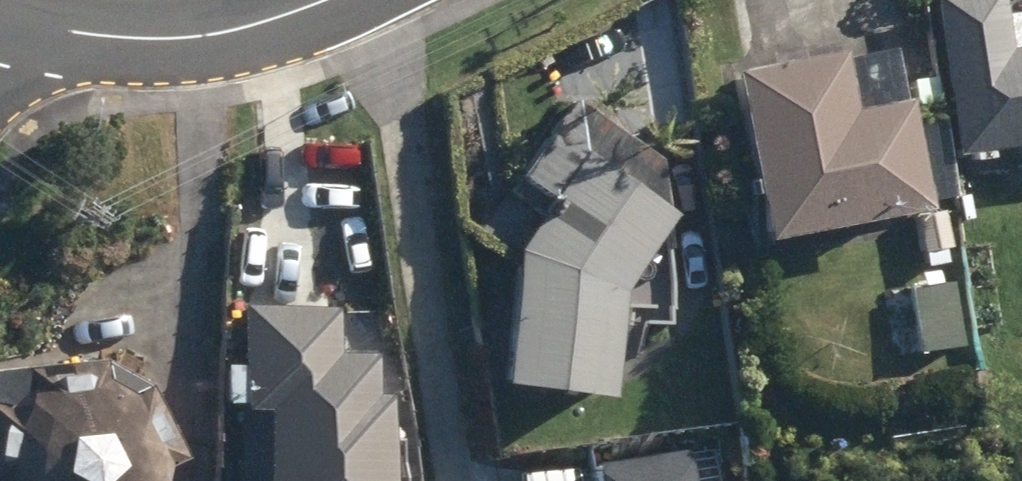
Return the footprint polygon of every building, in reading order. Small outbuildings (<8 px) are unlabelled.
[(947,151),(1014,142),(1018,171),(1021,171),(1021,7),(999,10),(998,0),(925,0),(947,151)] [(829,47),(723,66),(752,233),(913,205),(894,95),(881,98),(838,105),(829,47)] [(568,96),(473,229),(503,250),(488,381),(596,395),(610,286),(669,213),(660,207),(654,158),(568,96)] [(951,198),(954,219),(967,216),(964,196),(951,198)] [(915,223),(919,252),(947,247),(942,219),(915,223)] [(902,285),(913,351),(958,345),(947,278),(902,285)] [(100,360),(19,368),(0,384),(0,480),(153,480),(156,466),(175,459),(146,386),(100,360)]
